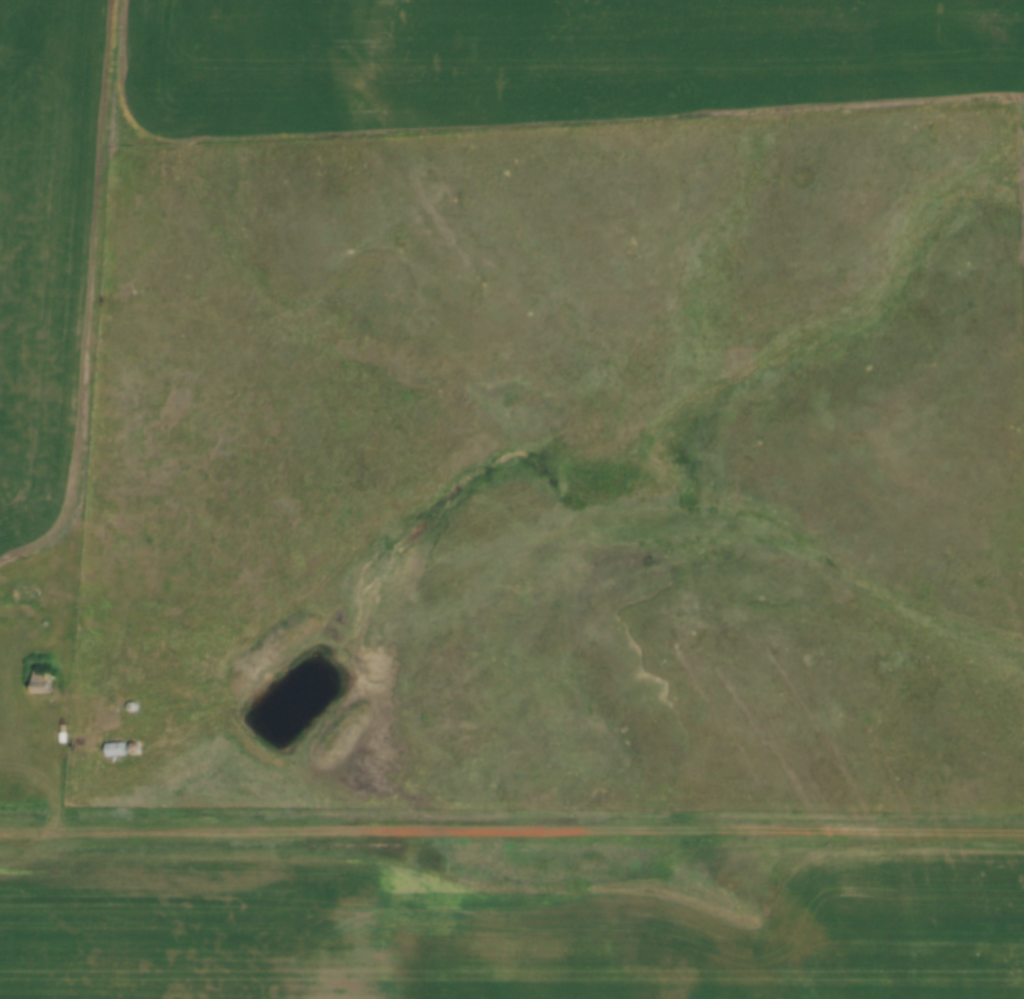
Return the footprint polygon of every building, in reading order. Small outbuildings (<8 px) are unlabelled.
[(32,692),(52,692),(52,670),(32,670),(32,692)] [(126,754),(126,741),(106,742),(106,755),(126,754)]
